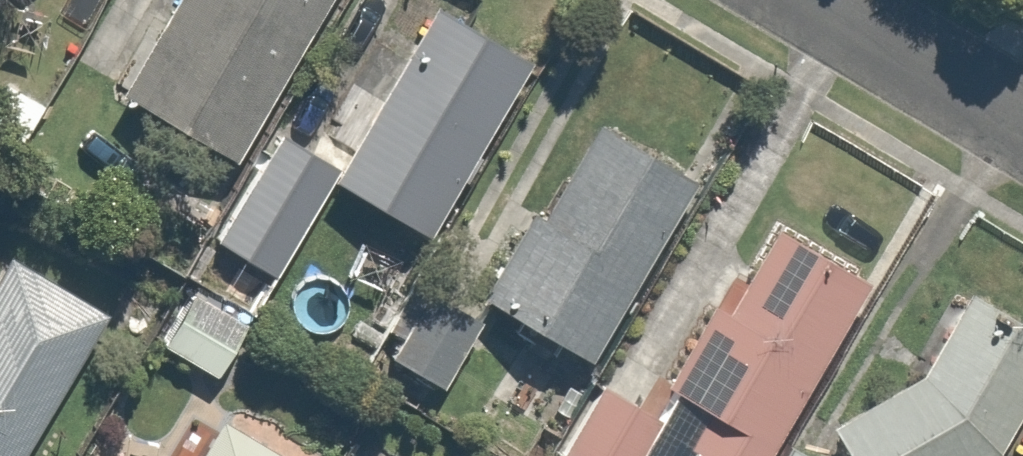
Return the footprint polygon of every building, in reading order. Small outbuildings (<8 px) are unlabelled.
[(107,78),(220,149),(314,0),(156,0),(107,78)] [(424,6),(329,172),(409,218),(503,52),(424,6)] [(577,121),(475,292),(579,354),(680,183),(577,121)] [(254,132),(200,232),(257,263),(311,162),(254,132)] [(695,299),(652,378),(687,396),(663,440),(692,455),(742,455),(847,264),(768,221),(719,311),(695,299)] [(91,311),(0,256),(0,455),(4,455),(91,311)] [(408,288),(373,351),(424,379),(459,317),(408,288)] [(178,290),(146,339),(196,372),(228,323),(178,290)] [(919,357),(815,414),(837,455),(970,455),(985,448),(1022,378),(1022,327),(950,292),(919,357)] [(546,453),(551,455),(631,455),(652,423),(591,383),(546,453)] [(203,422),(183,455),(261,455),(203,422)] [(768,455),(813,455),(777,438),(768,455)] [(1014,455),(1022,455),(1022,441),(1014,455)]
